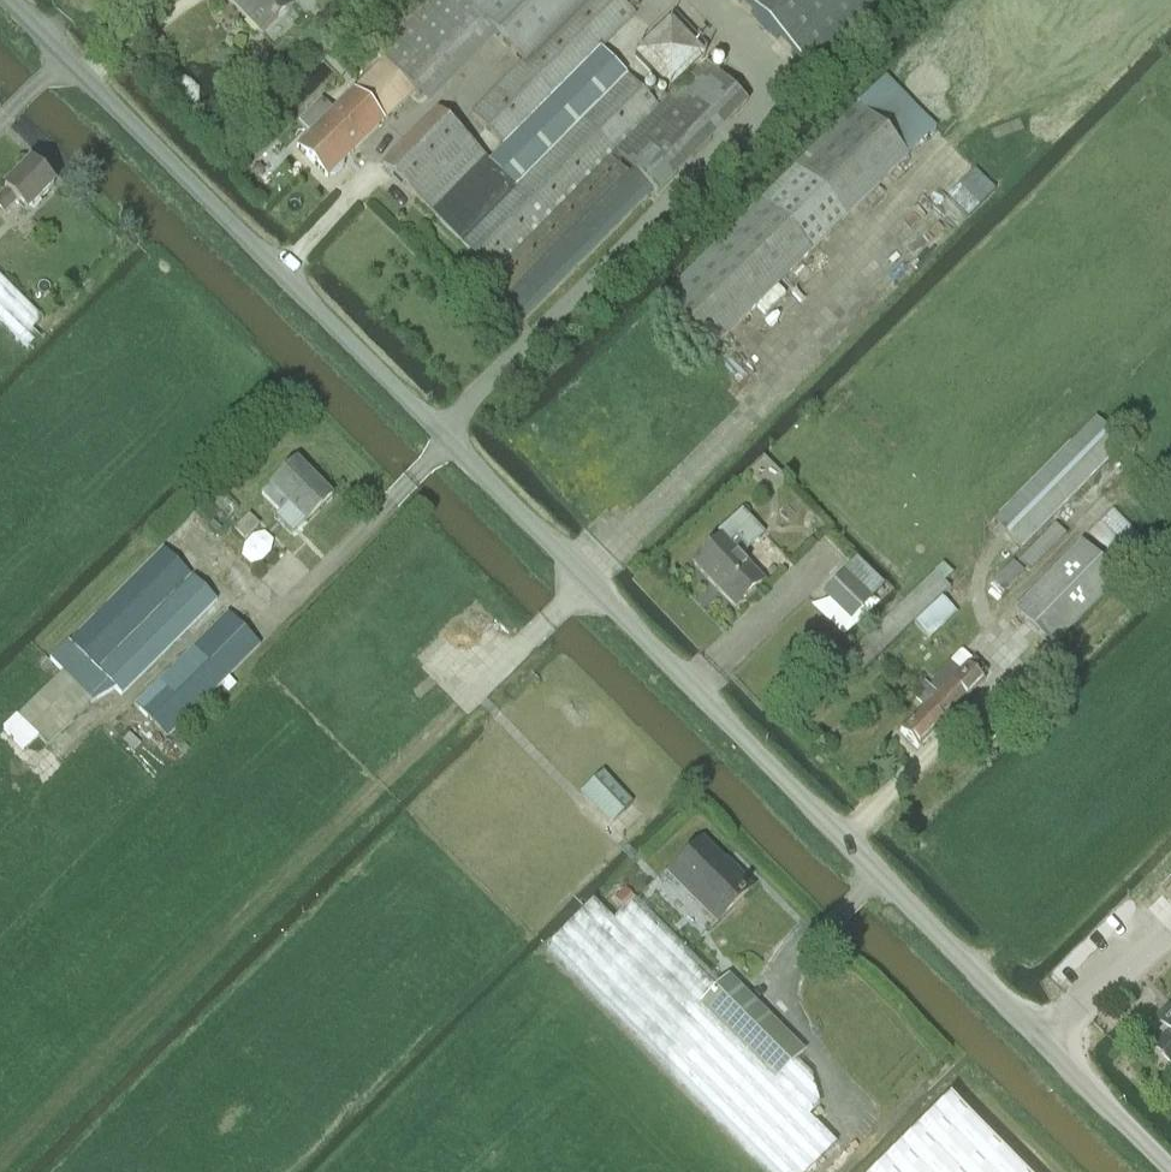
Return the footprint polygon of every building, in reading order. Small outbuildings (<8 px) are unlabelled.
[(294,4),(290,0),(227,0),(260,36),(294,4)] [(472,115),(505,147),(634,16),(618,0),(423,0),(371,50),(378,56),(370,64),(376,69),(353,91),(383,123),(415,92),(420,97),(421,96),(417,92),(486,25),(524,63),(472,115)] [(804,70),(874,0),(735,0),(804,70)] [(632,57),(668,94),(704,59),(667,22),(632,57)] [(607,158),(613,152),(656,195),(747,104),(704,61),(657,108),(625,72),(514,186),(489,162),(435,215),(435,216),(493,274),(477,290),(516,328),(647,197),(607,158)] [(342,163),(383,123),(353,91),(333,111),(322,99),(298,122),(310,133),(296,147),(327,178),(329,176),(335,176),(342,169),(342,163)] [(708,354),(908,157),(857,106),(657,303),(708,354)] [(435,215),(489,162),(436,109),(382,163),(435,215)] [(53,187),(29,163),(3,189),(6,192),(0,197),(0,210),(4,214),(16,202),(27,213),(53,187)] [(42,320),(0,278),(0,322),(27,349),(38,338),(32,331),(42,320)] [(1020,550),(1121,448),(1123,446),(1093,417),(992,522),(1020,550)] [(270,487),(261,496),(278,513),(273,518),(290,536),(305,521),(331,495),(295,460),(269,486),(270,487)] [(1162,559),(1161,558),(1112,510),(1088,534),(1137,583),(1162,559)] [(693,565),(735,609),(762,583),(739,558),(747,550),(763,534),(741,511),(716,534),(720,538),(693,565)] [(248,516),(233,531),(244,542),(259,527),(248,516)] [(1065,535),(1062,533),(1053,524),(1017,561),(1030,571),(1065,535)] [(1050,647),(1117,579),(1080,542),(1013,610),(1050,647)] [(119,692),(153,658),(154,659),(214,599),(162,547),(67,642),(49,661),(61,673),(17,718),(15,716),(1,730),(23,753),(38,739),(47,748),(92,704),(117,689),(119,692)] [(839,576),(867,603),(884,586),(856,559),(839,576)] [(1023,572),(1012,563),(992,583),(1002,592),(1023,572)] [(904,600),(844,658),(861,675),(878,657),(915,622),(941,598),(950,590),(944,583),(933,572),(904,600)] [(850,622),(867,603),(839,576),(822,595),(850,622)] [(941,598),(915,622),(931,640),(957,614),(941,598)] [(166,738),(259,645),(227,613),(134,706),(166,738)] [(924,707),(899,732),(917,750),(984,682),(981,679),(988,671),(974,657),(967,665),(966,664),(958,673),(937,694),(927,685),(924,682),(911,696),(924,707)] [(168,737),(156,748),(173,765),(184,754),(168,737)] [(601,774),(578,795),(608,826),(631,805),(601,774)] [(702,842),(673,872),(684,883),(680,887),(694,901),(698,897),(720,919),(752,887),(735,870),(729,876),(721,869),(725,865),(702,842)] [(633,900),(612,920),(594,901),(550,946),(776,1171),(809,1171),(836,1145),(774,1082),(803,1054),(728,979),(720,986),(633,900)] [(1160,1023),(1165,1028),(1160,1033),(1165,1038),(1154,1049),(1170,1066),(1170,1012),(1160,1023)] [(949,1100),(876,1171),(1020,1171),(949,1100)]
